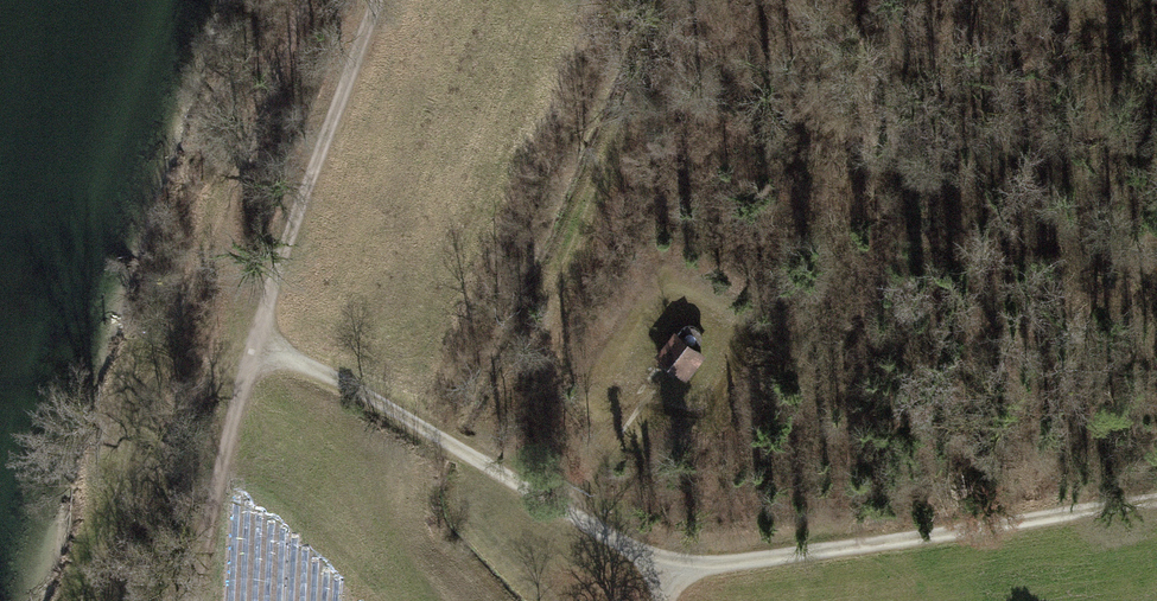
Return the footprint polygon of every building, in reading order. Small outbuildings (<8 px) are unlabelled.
[(707,342),(685,318),(644,354),(666,378),(707,342)]
